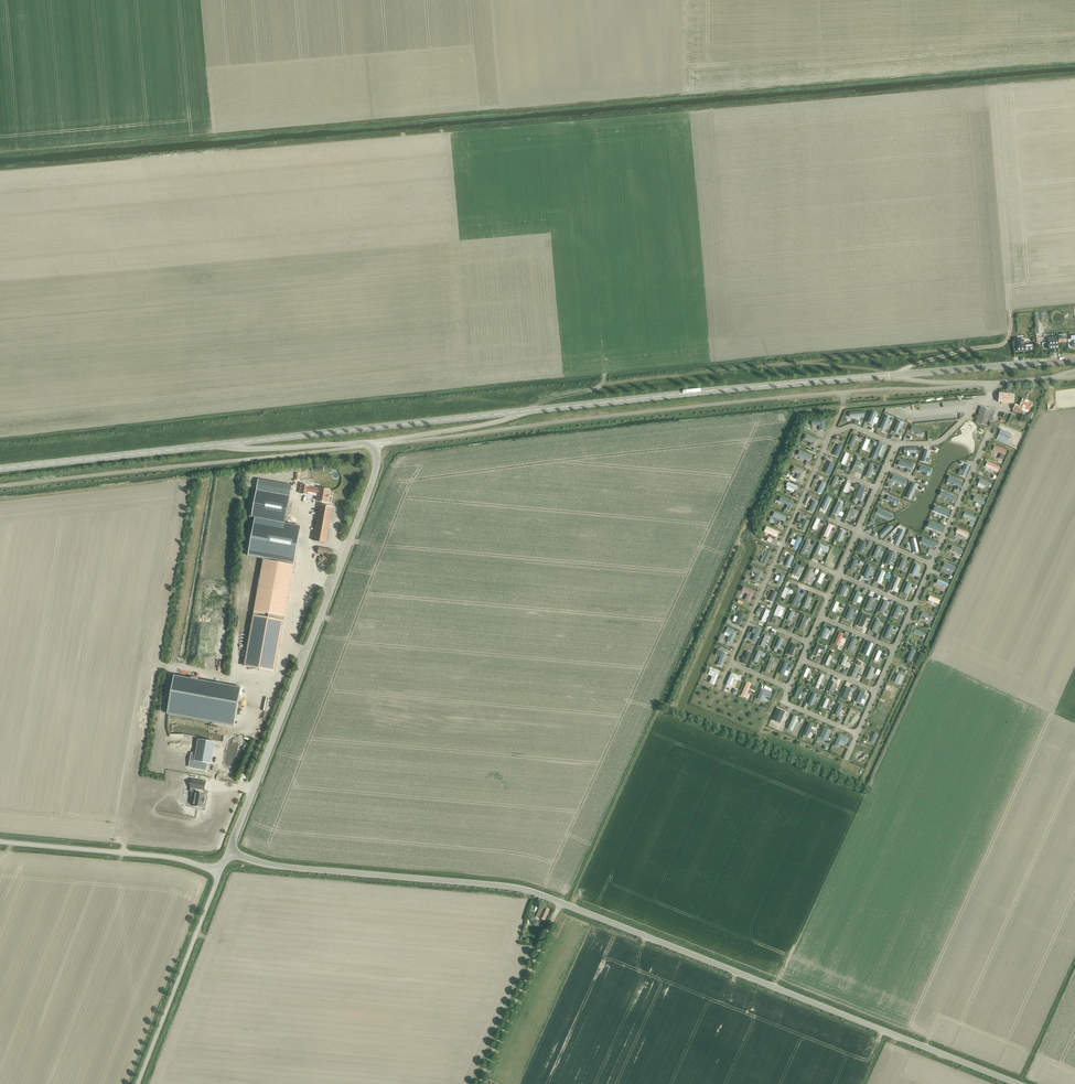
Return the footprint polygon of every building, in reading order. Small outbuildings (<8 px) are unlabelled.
[(1048,338),(1048,350),(1059,349),(1058,337),(1048,338)] [(1024,343),(1023,340),(1016,341),(1016,344),(1017,352),(1033,350),(1033,345),(1024,346),(1024,343)] [(998,402),(1013,404),(1014,394),(999,393),(998,402)] [(1022,408),(1029,411),(1032,403),(1023,399),(1020,406),(1015,404),(1013,410),(1020,413),(1022,408)] [(988,420),(995,422),(998,412),(980,407),(976,423),(986,426),(988,420)] [(1005,422),(1003,427),(1014,431),(1016,426),(1005,422)] [(811,442),(817,444),(820,435),(807,430),(805,436),(813,438),(811,442)] [(836,451),(841,452),(844,441),(840,439),(836,451)] [(866,439),(862,450),(865,451),(870,441),(866,439)] [(996,441),(994,446),(1007,451),(1009,446),(996,441)] [(879,444),(874,454),(881,457),(886,447),(879,444)] [(801,447),(799,455),(807,457),(806,461),(812,463),(813,459),(812,459),(813,453),(810,452),(810,449),(801,447)] [(833,468),(838,457),(833,455),(829,466),(833,468)] [(995,465),(997,461),(988,457),(986,461),(995,465)] [(857,459),(852,470),(860,474),(862,470),(858,468),(859,465),(860,466),(862,461),(857,459)] [(798,475),(803,477),(807,466),(795,462),(793,468),(799,470),(798,475)] [(832,481),(837,483),(841,474),(837,472),(832,481)] [(818,488),(823,490),(828,479),(822,477),(818,488)] [(847,482),(843,492),(846,494),(851,484),(847,482)] [(261,494),(290,495),(290,485),(261,484),(261,494)] [(301,485),(300,493),(307,495),(308,491),(313,492),(313,494),(318,495),(317,501),(328,503),(330,491),(319,488),(319,489),(309,487),(309,486),(301,485)] [(859,488),(855,498),(859,500),(863,490),(859,488)] [(815,495),(810,506),(815,508),(820,497),(815,495)] [(838,501),(832,514),(837,516),(843,504),(838,501)] [(314,541),(326,543),(333,507),(320,505),(314,541)] [(966,507),(963,513),(976,519),(979,512),(966,507)] [(781,515),(787,517),(789,512),(776,508),(772,519),(775,520),(776,516),(780,517),(781,515)] [(851,508),(845,520),(849,521),(854,510),(851,508)] [(801,518),(799,524),(807,527),(811,517),(806,515),(804,519),(801,518)] [(255,518),(248,556),(263,559),(263,560),(294,566),(294,564),(295,564),(296,561),(295,561),(301,526),(255,518)] [(817,518),(812,529),(815,531),(820,520),(817,518)] [(767,529),(780,533),(782,527),(768,523),(767,529)] [(960,524),(957,529),(969,534),(972,529),(960,524)] [(829,525),(824,535),(828,537),(833,526),(829,525)] [(841,530),(836,540),(840,542),(845,532),(841,530)] [(798,535),(795,534),(792,540),(795,541),(793,544),(799,546),(804,534),(799,532),(798,535)] [(807,540),(802,551),(806,552),(810,542),(807,540)] [(819,544),(815,554),(820,556),(822,551),(827,553),(829,548),(819,544)] [(770,560),(774,547),(766,545),(762,558),(770,560)] [(318,553),(333,556),(334,550),(319,547),(318,553)] [(832,549),(827,560),(831,562),(836,551),(832,549)] [(791,550),(787,562),(792,563),(796,552),(791,550)] [(320,564),(326,566),(329,558),(323,556),(320,564)] [(946,558),(945,563),(948,564),(947,567),(951,569),(949,574),(953,575),(957,562),(946,558)] [(913,569),(918,571),(922,561),(918,559),(913,569)] [(262,561),(254,610),(285,615),(293,566),(262,561)] [(758,571),(756,576),(762,578),(766,566),(755,563),(753,570),(758,571)] [(796,565),(792,574),(799,577),(803,568),(796,565)] [(883,580),(888,568),(883,566),(879,578),(883,580)] [(809,567),(803,580),(808,582),(814,569),(809,567)] [(777,579),(785,581),(787,572),(780,570),(777,579)] [(892,582),(896,584),(901,575),(897,573),(892,582)] [(949,584),(951,579),(940,575),(938,580),(949,584)] [(751,591),(749,596),(754,598),(758,587),(747,583),(745,588),(751,591)] [(773,596),(777,598),(781,588),(777,586),(773,596)] [(865,586),(864,588),(859,586),(854,598),(863,601),(868,588),(865,586)] [(794,597),(799,599),(803,589),(798,587),(794,597)] [(930,595),(941,601),(944,597),(932,591),(930,595)] [(805,603),(811,605),(815,594),(809,592),(805,603)] [(838,608),(842,598),(838,596),(833,606),(838,608)] [(782,601),(777,611),(784,614),(789,604),(782,601)] [(899,601),(895,613),(901,615),(905,603),(899,601)] [(763,616),(768,619),(773,607),(769,605),(763,616)] [(790,617),(794,618),(798,608),(793,606),(790,613),(788,612),(785,619),(789,620),(790,617)] [(922,613),(932,617),(934,612),(924,608),(922,613)] [(244,665),(275,671),(284,618),(253,613),(244,665)] [(805,614),(801,623),(806,625),(810,616),(805,614)] [(882,620),(885,621),(886,618),(878,614),(873,625),(879,627),(882,620)] [(730,623),(726,630),(731,632),(728,639),(734,641),(739,630),(736,628),(736,626),(730,623)] [(757,623),(754,629),(757,630),(754,638),(758,640),(764,626),(757,623)] [(836,625),(833,624),(832,625),(826,623),(822,632),(827,635),(831,628),(834,630),(836,625)] [(926,633),(928,629),(917,625),(915,629),(926,633)] [(763,639),(768,641),(772,632),(766,630),(763,639)] [(781,633),(777,643),(782,645),(786,634),(781,633)] [(754,650),(757,641),(751,639),(745,658),(750,660),(754,649),(754,650)] [(794,651),(799,641),(795,639),(789,649),(794,651)] [(819,652),(820,650),(823,652),(825,646),(828,647),(830,642),(818,639),(814,650),(819,652)] [(722,652),(719,661),(725,662),(730,648),(720,645),(718,651),(722,652)] [(767,653),(769,649),(760,645),(756,656),(761,658),(763,652),(767,653)] [(833,645),(827,660),(830,662),(837,647),(833,645)] [(876,656),(880,658),(885,647),(880,645),(876,656)] [(909,655),(914,657),(918,647),(912,645),(909,655)] [(847,651),(843,660),(852,664),(856,654),(852,653),(851,653),(847,651)] [(772,668),(776,658),(771,656),(767,666),(772,668)] [(858,674),(863,663),(857,661),(853,672),(858,674)] [(873,662),(868,673),(873,675),(877,664),(873,662)] [(716,680),(721,669),(712,665),(710,670),(715,672),(712,678),(716,680)] [(727,685),(733,687),(737,675),(740,676),(742,671),(732,668),(727,685)] [(821,684),(827,671),(823,669),(817,682),(821,684)] [(901,680),(905,670),(900,669),(896,678),(901,680)] [(168,714),(234,726),(241,687),(198,680),(198,678),(193,677),(193,679),(175,675),(168,714)] [(753,690),(751,689),(754,680),(748,678),(743,691),(751,694),(753,690)] [(894,692),(899,686),(896,683),(891,690),(894,692)] [(844,693),(848,695),(852,686),(848,684),(844,693)] [(766,697),(768,693),(771,695),(773,691),(763,686),(759,694),(766,697)] [(814,688),(809,699),(815,701),(817,696),(820,697),(823,691),(814,688)] [(861,688),(858,696),(864,698),(867,690),(861,688)] [(828,693),(824,702),(833,706),(837,697),(828,693)] [(836,710),(842,712),(846,701),(841,699),(836,710)] [(885,704),(881,714),(887,717),(891,707),(885,704)] [(780,722),(784,711),(788,712),(789,708),(784,706),(783,708),(776,706),(772,720),(780,722)] [(853,707),(848,718),(855,721),(857,716),(859,717),(862,711),(853,707)] [(797,727),(803,714),(795,711),(789,724),(797,727)] [(805,730),(811,733),(816,720),(809,718),(805,730)] [(830,737),(834,726),(825,723),(821,734),(830,737)] [(877,740),(881,730),(877,728),(873,738),(877,740)] [(843,744),(846,738),(850,739),(852,733),(840,729),(836,742),(843,744)] [(229,737),(226,758),(232,759),(232,756),(236,756),(238,738),(229,737)] [(191,753),(190,760),(194,761),(193,768),(206,770),(207,765),(206,765),(206,763),(211,764),(215,742),(198,739),(196,753),(191,753)] [(190,786),(190,788),(196,789),(196,792),(195,792),(193,806),(203,808),(204,803),(205,797),(205,794),(202,793),(203,790),(204,790),(205,789),(206,782),(192,779),(190,786)] [(539,910),(536,917),(544,920),(549,910),(544,908),(543,912),(539,910)]
